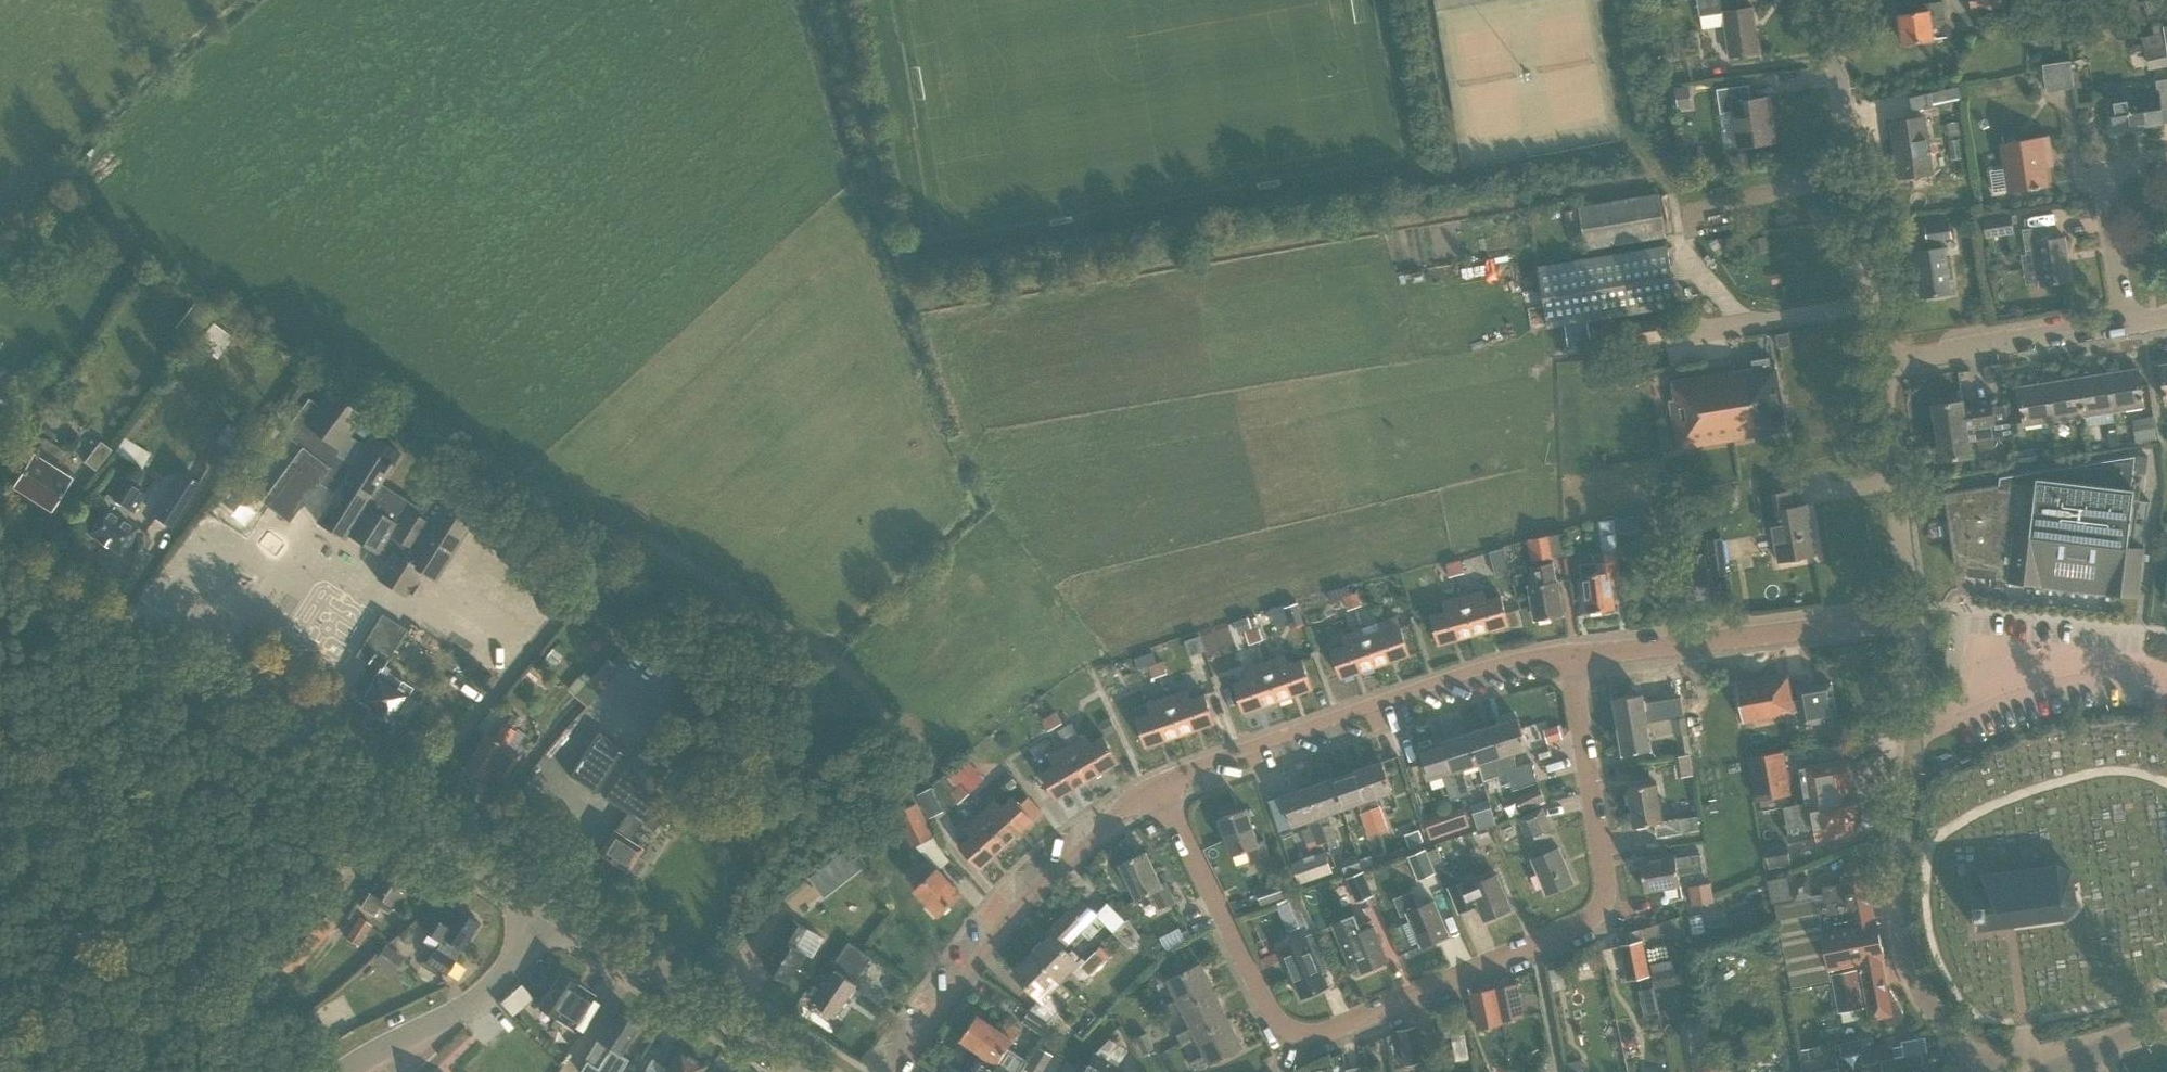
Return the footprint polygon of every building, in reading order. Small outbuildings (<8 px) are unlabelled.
[(1739,0),(1698,0),(1700,16),(1724,13),(1730,57),(1760,53),(1754,8),(1740,10),(1739,0)] [(1974,11),(2010,5),(2009,0),(1972,0),(1974,11)] [(1943,2),(1915,6),(1916,13),(1900,16),(1904,44),(1935,40),(1932,21),(1946,19),(1943,2)] [(2148,35),(2142,36),(2149,69),(2166,65),(2166,60),(2158,15),(2145,18),(2148,35)] [(2047,92),(2075,88),(2072,61),(2057,63),(2043,65),(2047,92)] [(2157,81),(2159,93),(2133,97),(2131,87),(2109,90),(2115,131),(2164,124),(2161,108),(2166,108),(2166,80),(2157,81)] [(1675,88),(1678,110),(1692,108),(1689,85),(1675,88)] [(1769,97),(1752,100),(1750,85),(1717,89),(1721,114),(1734,112),(1739,148),(1775,143),(1769,97)] [(1934,106),(1963,100),(1960,87),(1910,98),(1913,111),(1934,106)] [(1925,117),(1892,122),(1900,179),(1933,174),(1925,117)] [(1963,155),(1964,122),(1952,122),(1951,155),(1963,155)] [(2050,138),(2002,145),(2009,192),(2050,185),(2046,156),(2052,155),(2050,138)] [(1565,211),(1567,223),(1566,223),(1568,233),(1572,232),(1573,243),(1585,241),(1587,249),(1666,236),(1660,196),(1580,208),(1565,211)] [(2011,218),(1985,223),(1987,237),(2013,232),(2011,218)] [(1950,223),(1927,226),(1929,241),(1933,240),(1934,250),(1910,253),(1913,270),(1917,270),(1921,298),(1952,293),(1946,248),(1945,248),(1943,239),(1952,238),(1950,223)] [(2066,238),(2052,240),(2050,226),(2024,230),(2026,244),(2027,250),(2035,249),(2041,286),(2072,281),(2066,238)] [(1567,341),(1591,337),(1588,321),(1677,307),(1668,247),(1539,267),(1549,327),(1564,325),(1567,341)] [(177,323),(192,336),(209,316),(193,303),(177,323)] [(1666,317),(1628,324),(1631,346),(1670,340),(1666,317)] [(197,343),(217,357),(232,336),(212,322),(197,343)] [(1676,400),(1671,400),(1679,450),(1788,432),(1776,363),(1771,364),(1770,359),(1753,362),(1754,368),(1735,371),(1673,382),(1676,400)] [(2145,407),(2139,369),(2109,374),(2114,412),(2145,407)] [(2114,412),(2109,374),(2079,379),(2085,417),(2114,412)] [(2085,417),(2079,379),(2049,383),(2055,421),(2085,417)] [(2055,421),(2049,383),(2019,388),(2025,426),(2055,421)] [(1994,386),(1967,391),(1970,408),(1997,403),(1994,386)] [(309,398),(282,433),(301,447),(260,501),(289,522),(319,483),(334,492),(315,521),(344,539),(347,534),(377,554),(378,553),(388,559),(376,577),(406,597),(421,573),(435,581),(474,522),(443,502),(443,503),(429,494),(421,508),(381,483),(400,453),(370,435),(365,444),(351,435),(365,416),(329,390),(318,404),(309,398)] [(1934,405),(1933,406),(1937,433),(2010,423),(2012,422),(2010,404),(1993,407),(1993,404),(1974,407),(1974,415),(1966,416),(1964,401),(1963,401),(1962,396),(1933,400),(1934,405)] [(2135,440),(2159,439),(2159,416),(2135,416),(2135,440)] [(1937,433),(1941,461),(1972,457),(1969,435),(1975,434),(1977,440),(2011,435),(2010,423),(1937,433)] [(114,452),(141,468),(150,453),(123,437),(114,452)] [(2036,460),(2035,448),(2024,449),(2023,437),(2016,438),(2019,462),(2036,460)] [(51,510),(71,478),(57,469),(67,453),(45,439),(35,455),(34,455),(14,487),(51,510)] [(99,440),(83,461),(96,470),(111,449),(99,440)] [(2132,489),(2136,456),(2000,478),(1999,485),(1944,493),(1955,567),(1993,571),(1992,581),(2139,598),(2150,503),(2134,501),(2135,490),(2132,489)] [(154,516),(170,527),(199,483),(183,472),(154,516)] [(105,506),(104,506),(87,533),(121,554),(138,528),(125,520),(131,511),(134,513),(145,494),(131,485),(119,503),(111,497),(105,506)] [(1807,506),(1793,508),(1790,492),(1761,497),(1767,534),(1774,532),(1780,562),(1816,555),(1807,506)] [(1598,520),(1601,543),(1616,541),(1614,518),(1598,520)] [(278,557),(283,546),(268,539),(263,550),(278,557)] [(1723,539),(1709,540),(1712,569),(1713,576),(1728,574),(1727,567),(1723,539)] [(1580,564),(1582,576),(1587,613),(1616,609),(1611,576),(1621,575),(1618,552),(1595,555),(1595,562),(1580,564)] [(1705,554),(1688,556),(1689,571),(1670,574),(1674,603),(1711,598),(1707,569),(1705,554)] [(1461,559),(1453,561),(1457,575),(1464,573),(1461,559)] [(1446,563),(1449,577),(1457,575),(1453,561),(1446,563)] [(1558,581),(1557,581),(1554,564),(1537,567),(1540,584),(1529,586),(1535,621),(1564,616),(1558,581)] [(1328,592),(1332,603),(1344,599),(1348,610),(1356,607),(1351,594),(1348,585),(1328,592)] [(1484,590),(1463,596),(1475,636),(1510,626),(1502,596),(1487,600),(1484,590)] [(1358,592),(1351,594),(1356,607),(1362,605),(1358,592)] [(1463,596),(1443,602),(1446,612),(1431,616),(1439,646),(1475,636),(1463,596)] [(1283,608),(1291,628),(1304,624),(1296,603),(1283,608)] [(1377,668),(1411,655),(1398,617),(1363,629),(1377,668)] [(1259,626),(1252,629),(1257,642),(1264,639),(1259,626)] [(1245,632),(1249,644),(1257,642),(1252,629),(1245,632)] [(1342,680),(1377,668),(1363,629),(1343,636),(1346,646),(1332,651),(1342,680)] [(368,664),(375,653),(363,645),(356,656),(368,664)] [(546,655),(556,663),(562,655),(551,647),(546,655)] [(1153,652),(1136,658),(1140,671),(1145,669),(1146,672),(1151,670),(1154,679),(1161,676),(1157,664),(1153,652)] [(375,653),(368,664),(380,671),(362,701),(375,709),(373,712),(376,714),(378,717),(383,720),(386,720),(390,722),(397,710),(408,717),(417,703),(406,696),(410,689),(387,673),(389,669),(384,665),(387,660),(375,653)] [(1289,665),(1285,656),(1265,663),(1279,702),(1313,690),(1303,660),(1289,665)] [(583,684),(596,696),(619,669),(607,658),(583,684)] [(1164,661),(1157,664),(1161,676),(1168,674),(1164,661)] [(1265,663),(1245,670),(1248,680),(1234,684),(1244,714),(1279,702),(1265,663)] [(453,686),(470,699),(479,688),(463,675),(453,686)] [(1832,683),(1797,689),(1799,699),(1793,700),(1788,677),(1737,686),(1743,723),(1795,713),(1795,712),(1801,711),(1805,729),(1839,722),(1832,683)] [(1647,717),(1643,695),(1614,699),(1619,727),(1669,719),(1669,717),(1684,714),(1679,688),(1664,690),(1667,707),(1652,709),(1653,716),(1647,717)] [(1188,690),(1167,697),(1181,736),(1216,724),(1206,695),(1191,700),(1188,690)] [(1181,736),(1167,697),(1147,704),(1151,714),(1136,719),(1146,748),(1181,736)] [(504,724),(494,739),(485,734),(463,768),(485,782),(493,769),(499,773),(513,751),(523,736),(514,730),(521,718),(512,712),(504,724)] [(1672,719),(1675,735),(1686,734),(1684,717),(1672,719)] [(1117,730),(1111,718),(1103,722),(1109,734),(1117,730)] [(1519,719),(1494,726),(1511,784),(1513,790),(1538,783),(1531,761),(1518,765),(1514,754),(1528,750),(1519,719)] [(1655,727),(1656,733),(1671,731),(1669,719),(1619,727),(1623,755),(1652,750),(1649,728),(1655,727)] [(1563,740),(1559,725),(1544,730),(1548,744),(1563,740)] [(1511,784),(1494,726),(1469,734),(1478,765),(1484,782),(1498,777),(1500,787),(1511,784)] [(627,748),(599,730),(570,776),(597,793),(627,748)] [(1444,742),(1456,781),(1461,797),(1472,793),(1467,777),(1464,769),(1478,765),(1469,734),(1444,742)] [(1089,782),(1120,763),(1104,736),(1091,744),(1086,735),(1067,746),(1089,782)] [(1461,797),(1456,781),(1444,742),(1419,749),(1429,780),(1445,775),(1452,799),(1461,797)] [(1041,774),(1057,800),(1089,782),(1067,746),(1049,757),(1054,766),(1041,774)] [(668,806),(650,795),(668,767),(639,748),(605,800),(626,813),(643,824),(653,830),(668,806)] [(1784,752),(1749,759),(1757,801),(1761,800),(1763,810),(1788,806),(1786,796),(1791,795),(1784,752)] [(1846,761),(1800,769),(1806,803),(1785,807),(1791,843),(1817,838),(1817,840),(1856,833),(1853,815),(1856,815),(1846,761)] [(1393,792),(1383,762),(1358,770),(1377,825),(1387,821),(1382,805),(1379,797),(1393,792)] [(1377,825),(1358,770),(1333,779),(1344,809),(1359,804),(1362,812),(1367,828),(1371,838),(1379,835),(1376,825),(1377,825)] [(1309,788),(1328,842),(1327,842),(1330,849),(1339,846),(1336,839),(1338,838),(1333,823),(1330,814),(1344,809),(1333,779),(1309,788)] [(960,804),(971,794),(962,784),(957,788),(951,794),(960,804)] [(1629,788),(1635,827),(1656,824),(1658,837),(1699,830),(1698,816),(1663,822),(1657,784),(1629,788)] [(916,795),(929,818),(943,810),(931,787),(916,795)] [(1318,845),(1327,842),(1328,842),(1309,788),(1284,796),(1295,827),(1311,821),(1313,829),(1318,845)] [(1540,788),(1516,799),(1522,811),(1546,800),(1540,788)] [(1003,808),(996,800),(980,815),(1008,845),(1035,821),(1034,820),(1043,813),(1029,798),(1021,806),(1014,798),(1003,808)] [(896,812),(914,846),(933,837),(915,802),(896,812)] [(1447,813),(1453,831),(1470,826),(1465,807),(1447,813)] [(1544,807),(1519,819),(1525,831),(1531,843),(1555,833),(1549,820),(1544,807)] [(1497,824),(1492,808),(1473,813),(1478,830),(1497,824)] [(1261,875),(1281,868),(1276,854),(1270,856),(1264,841),(1259,842),(1247,809),(1220,818),(1222,824),(1217,825),(1221,836),(1226,835),(1233,856),(1249,850),(1254,865),(1257,864),(1261,875)] [(628,870),(636,874),(638,874),(645,863),(645,861),(637,856),(643,847),(632,841),(643,824),(626,813),(616,830),(615,830),(599,854),(627,871),(628,870)] [(980,815),(964,829),(971,837),(960,847),(980,870),(1008,845),(980,815)] [(1404,834),(1408,846),(1423,841),(1419,829),(1404,834)] [(830,859),(846,879),(867,862),(851,842),(830,859)] [(1439,847),(1428,852),(1435,866),(1445,862),(1439,847)] [(1767,851),(1769,863),(1791,860),(1789,847),(1767,851)] [(1574,881),(1573,882),(1560,850),(1560,848),(1532,860),(1532,861),(1533,861),(1546,893),(1546,894),(1574,883),(1574,881)] [(1409,858),(1419,881),(1436,873),(1426,850),(1409,858)] [(1138,900),(1153,893),(1160,909),(1176,902),(1166,882),(1162,884),(1147,852),(1121,864),(1123,870),(1120,871),(1125,881),(1128,880),(1138,900)] [(1340,860),(1344,872),(1361,866),(1358,854),(1340,860)] [(1329,855),(1294,862),(1299,884),(1334,876),(1329,855)] [(1676,858),(1676,857),(1641,862),(1646,892),(1681,887),(1679,875),(1697,872),(1704,871),(1701,855),(1676,858)] [(927,880),(917,890),(940,915),(962,895),(939,870),(938,870),(928,859),(917,870),(927,880)] [(393,910),(394,908),(392,907),(410,879),(407,877),(406,874),(401,870),(397,871),(387,865),(369,892),(370,893),(361,908),(374,916),(379,907),(388,913),(391,908),(393,910)] [(2073,872),(2059,865),(1983,875),(1985,895),(1973,896),(1974,906),(1975,920),(1976,930),(2066,919),(2068,918),(2077,909),(2078,906),(2073,872)] [(1374,893),(1373,893),(1364,873),(1365,873),(1365,871),(1348,878),(1358,903),(1375,896),(1374,893)] [(1883,960),(1885,959),(1877,921),(1875,922),(1865,871),(1843,875),(1844,883),(1824,887),(1825,895),(1827,905),(1819,907),(1824,932),(1822,932),(1829,970),(1860,964),(1871,1020),(1883,1018),(1885,1022),(1890,1026),(1895,1026),(1900,1024),(1903,1020),(1904,1015),(1903,1010),(1891,990),(1889,990),(1883,960)] [(1512,908),(1511,908),(1498,876),(1498,875),(1470,886),(1467,880),(1451,886),(1461,911),(1477,904),(1484,920),(1484,921),(1512,909),(1512,908)] [(1767,880),(1771,902),(1796,898),(1792,875),(1767,880)] [(1793,880),(1796,899),(1811,896),(1808,877),(1793,880)] [(1255,889),(1261,905),(1290,895),(1285,880),(1255,889)] [(1689,887),(1692,906),(1715,903),(1712,883),(1689,887)] [(1413,890),(1394,898),(1402,917),(1408,914),(1422,946),(1421,946),(1422,947),(1450,936),(1449,934),(1449,935),(1435,903),(1436,902),(1435,901),(1421,907),(1413,890)] [(1301,894),(1289,899),(1301,927),(1314,922),(1301,894)] [(1825,895),(1777,904),(1793,989),(1831,982),(1829,970),(1822,932),(1824,932),(1819,907),(1827,905),(1825,895)] [(1097,915),(1081,900),(1048,933),(1052,937),(1034,955),(1060,981),(1079,962),(1064,947),(1097,915)] [(314,907),(270,957),(290,974),(334,925),(314,907)] [(475,917),(470,914),(467,915),(456,909),(448,923),(438,917),(428,934),(442,942),(438,949),(435,948),(427,960),(448,973),(457,958),(456,958),(461,950),(462,951),(480,923),(476,921),(475,917)] [(1372,920),(1359,925),(1355,915),(1333,924),(1349,964),(1357,961),(1361,971),(1361,972),(1361,973),(1389,961),(1389,960),(1388,960),(1372,920)] [(360,916),(346,938),(358,946),(372,924),(360,916)] [(789,918),(777,937),(782,940),(765,967),(777,974),(776,977),(784,982),(785,980),(789,982),(807,954),(798,948),(809,930),(789,918)] [(1129,919),(1115,933),(1134,952),(1142,943),(1139,939),(1142,937),(1129,919)] [(1329,985),(1328,985),(1324,974),(1329,972),(1313,934),(1280,948),(1280,949),(1281,949),(1302,997),(1301,997),(1302,998),(1329,986),(1329,985)] [(1650,975),(1642,941),(1621,946),(1628,980),(1650,975)] [(374,960),(392,971),(402,956),(384,944),(374,960)] [(828,982),(814,1003),(836,1017),(858,985),(857,984),(872,960),(848,944),(824,979),(828,982)] [(1097,951),(1082,967),(1091,976),(1107,960),(1097,951)] [(1606,969),(1607,952),(1590,951),(1590,968),(1606,969)] [(1034,955),(1015,973),(1041,1000),(1060,981),(1034,955)] [(1215,993),(1201,965),(1168,981),(1178,1001),(1163,1008),(1168,1016),(1182,1009),(1215,993)] [(1654,971),(1659,987),(1680,981),(1676,966),(1654,971)] [(1842,1013),(1864,1009),(1856,970),(1835,974),(1842,1013)] [(590,996),(587,993),(583,991),(576,987),(577,985),(574,983),(573,979),(567,976),(564,976),(561,974),(559,977),(556,980),(554,984),(546,997),(543,1000),(541,1004),(539,1008),(553,1017),(549,1024),(557,1029),(562,1020),(574,1028),(593,998),(590,996)] [(1496,989),(1503,1021),(1524,1016),(1517,984),(1496,989)] [(533,997),(521,985),(502,1004),(513,1016),(533,997)] [(1478,1028),(1503,1023),(1502,1021),(1503,1021),(1496,989),(1471,994),(1478,1028)] [(1195,1037),(1229,1020),(1215,993),(1182,1009),(1191,1028),(1177,1035),(1181,1044),(1195,1037)] [(627,1060),(620,1055),(641,1025),(637,1023),(636,1020),(631,1017),(628,1017),(617,1010),(584,1060),(586,1061),(579,1071),(619,1071),(627,1060)] [(1030,1011),(1023,1022),(1045,1036),(1052,1025),(1030,1011)] [(1061,1011),(1050,1021),(1063,1035),(1074,1023),(1061,1011)] [(972,1051),(975,1050),(982,1055),(999,1066),(1010,1048),(1022,1030),(1009,1021),(1002,1031),(979,1016),(962,1041),(966,1044),(966,1046),(972,1051)] [(1715,1054),(1706,1017),(1685,1021),(1693,1058),(1696,1071),(1718,1071),(1715,1054)] [(1209,1065),(1243,1048),(1229,1020),(1195,1037),(1205,1056),(1191,1063),(1195,1071),(1209,1064),(1209,1065)] [(1434,1027),(1436,1039),(1452,1037),(1456,1061),(1469,1059),(1463,1022),(1434,1027)] [(1398,1031),(1405,1065),(1422,1061),(1415,1027),(1398,1031)] [(1737,1032),(1715,1036),(1718,1056),(1740,1051),(1737,1032)] [(1136,1038),(1144,1053),(1154,1048),(1146,1033),(1136,1038)] [(1925,1036),(1901,1041),(1902,1045),(1893,1046),(1896,1059),(1881,1061),(1883,1071),(1925,1071),(1925,1069),(1924,1069),(1921,1054),(1928,1053),(1925,1036)] [(1865,1065),(1878,1062),(1873,1037),(1840,1044),(1843,1056),(1863,1052),(1865,1065)] [(1112,1040),(1106,1048),(1122,1059),(1128,1051),(1112,1040)] [(999,1066),(982,1055),(977,1063),(973,1061),(966,1071),(1024,1071),(1025,1069),(1030,1071),(1042,1071),(1053,1054),(1040,1046),(1031,1061),(1010,1048),(999,1066)] [(665,1071),(702,1071),(706,1066),(679,1049),(665,1071)] [(1124,1071),(1096,1054),(1087,1070),(1080,1066),(1077,1071),(1124,1071)]
